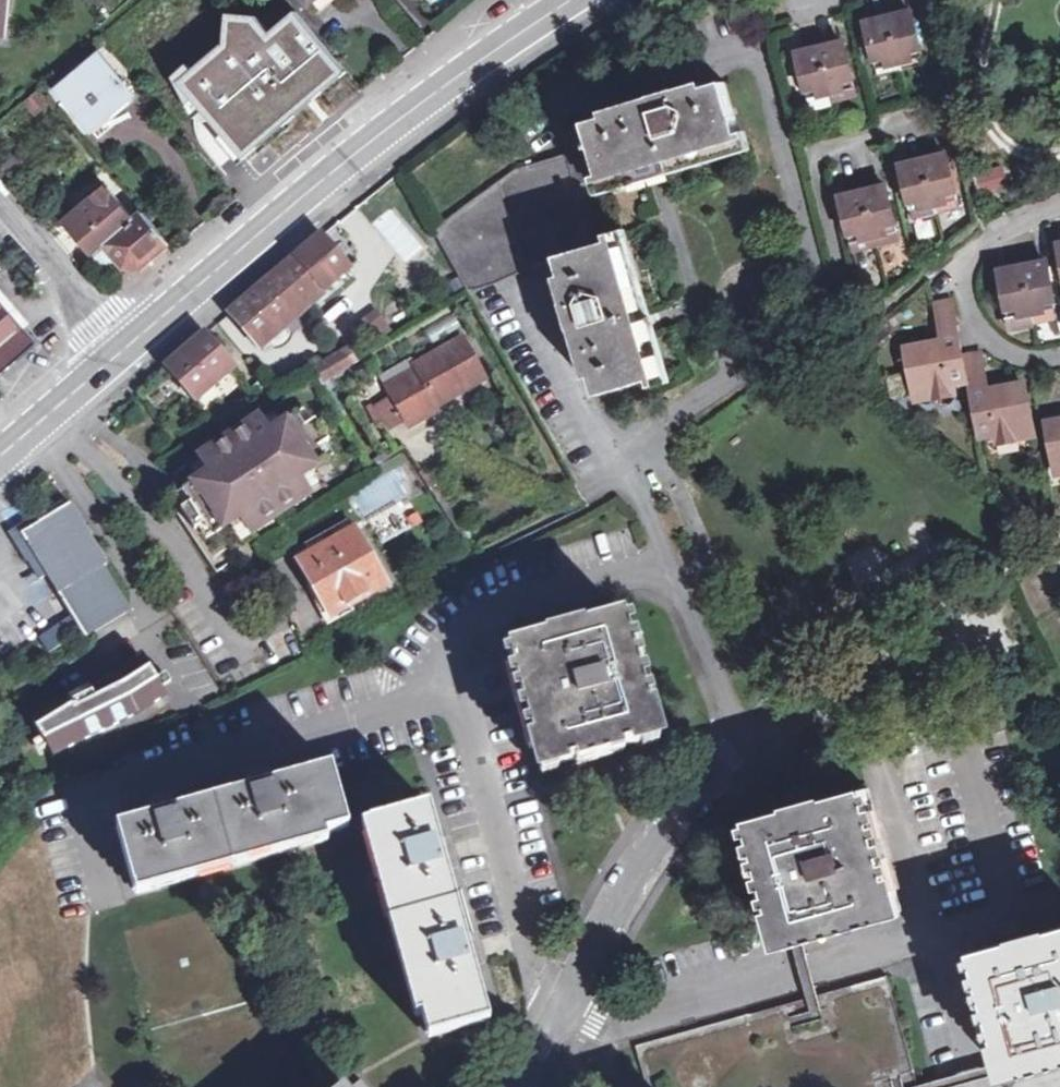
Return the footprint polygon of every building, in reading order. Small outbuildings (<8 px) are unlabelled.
[(9,0),(0,0),(0,40),(5,41),(9,0)] [(315,17),(335,0),(300,0),(315,17)] [(175,82),(240,159),(345,71),(293,11),(266,31),(256,16),(223,13),(219,45),(175,82)] [(911,12),(866,23),(878,79),(924,68),(911,12)] [(843,42),(798,52),(812,109),(856,98),(843,42)] [(91,105),(104,120),(131,98),(99,61),(60,93),(78,115),(91,105)] [(516,170),(433,231),(469,291),(495,283),(523,270),(523,265),(557,257),(623,238),(608,186),(623,181),(622,177),(664,165),(666,169),(700,159),(700,154),(720,148),(722,153),(743,146),(725,84),(679,95),(677,90),(651,97),(653,104),(586,123),(589,130),(560,136),(567,155),(516,170)] [(91,105),(78,115),(91,131),(104,120),(91,105)] [(945,156),(901,166),(914,222),(960,212),(945,156)] [(974,173),(980,193),(1008,185),(1002,164),(974,173)] [(885,187),(842,197),(855,252),(898,242),(885,187)] [(107,244),(125,266),(140,267),(168,243),(143,214),(133,222),(104,189),(68,220),(89,245),(109,227),(117,236),(107,244)] [(109,227),(89,245),(96,254),(107,244),(117,236),(109,227)] [(322,235),(231,312),(260,347),(350,270),(322,235)] [(623,238),(557,257),(570,301),(564,303),(572,329),(578,327),(599,395),(663,375),(658,355),(653,356),(641,312),(645,311),(635,276),(630,278),(625,259),(628,258),(623,238)] [(1047,262),(1001,271),(1012,327),(1056,319),(1047,262)] [(939,328),(957,324),(952,297),(934,301),(939,328)] [(374,308),(360,318),(377,339),(390,329),(374,308)] [(32,351),(0,313),(0,378),(32,351)] [(930,343),(906,348),(914,388),(927,385),(929,397),(953,392),(952,386),(968,383),(968,380),(963,354),(957,324),(939,328),(942,345),(930,346),(930,343)] [(205,334),(167,367),(196,400),(234,368),(205,334)] [(463,337),(415,365),(425,381),(409,390),(425,419),(440,410),(439,406),(486,378),(463,337)] [(347,351),(314,371),(322,383),(355,363),(347,351)] [(981,351),(963,354),(968,380),(985,377),(981,351)] [(425,381),(415,365),(399,374),(409,390),(425,381)] [(989,395),(985,377),(968,380),(968,383),(980,437),(997,434),(999,441),(1021,437),(1019,427),(1033,424),(1026,382),(1002,387),(1003,393),(989,395)] [(927,385),(914,388),(916,399),(929,397),(927,385)] [(260,418),(203,456),(212,471),(227,496),(200,513),(206,523),(213,535),(240,517),(252,533),(309,494),(299,478),(325,461),(318,450),(330,443),(316,421),(305,428),(298,416),(270,434),(260,418)] [(1047,422),(1054,460),(1059,460),(1059,419),(1047,422)] [(1035,434),(1033,424),(1019,427),(1021,437),(1035,434)] [(227,496),(212,471),(184,490),(192,503),(182,509),(195,530),(206,523),(200,513),(227,496)] [(34,517),(12,531),(34,566),(40,563),(85,636),(127,611),(100,567),(107,563),(70,504),(38,524),(34,517)] [(353,532),(311,556),(326,582),(317,587),(332,613),(383,584),(353,532)] [(326,582),(311,556),(302,562),(317,587),(326,582)] [(47,576),(28,584),(34,598),(52,591),(47,576)] [(536,771),(654,737),(620,615),(582,623),(584,630),(541,640),(540,636),(501,646),(536,771)] [(70,701),(34,722),(52,754),(135,716),(167,696),(146,663),(93,689),(90,687),(69,697),(70,701)] [(247,783),(250,792),(181,811),(178,802),(154,809),(157,818),(119,829),(136,889),(342,830),(325,770),(273,785),(271,776),(247,783)] [(882,915),(900,910),(868,788),(752,821),(784,942),(803,935),(804,942),(883,920),(882,915)] [(373,930),(456,906),(446,869),(439,846),(428,808),(345,830),(373,930)] [(455,867),(448,844),(439,846),(446,869),(455,867)] [(456,906),(373,930),(399,1024),(407,1023),(412,1045),(491,1022),(456,906)] [(973,951),(1007,1074),(1025,1069),(1026,1076),(1059,1066),(1059,929),(973,951)] [(476,942),(468,945),(475,969),(483,967),(476,942)] [(649,1086),(917,1086),(885,975),(637,1042),(649,1086)]
